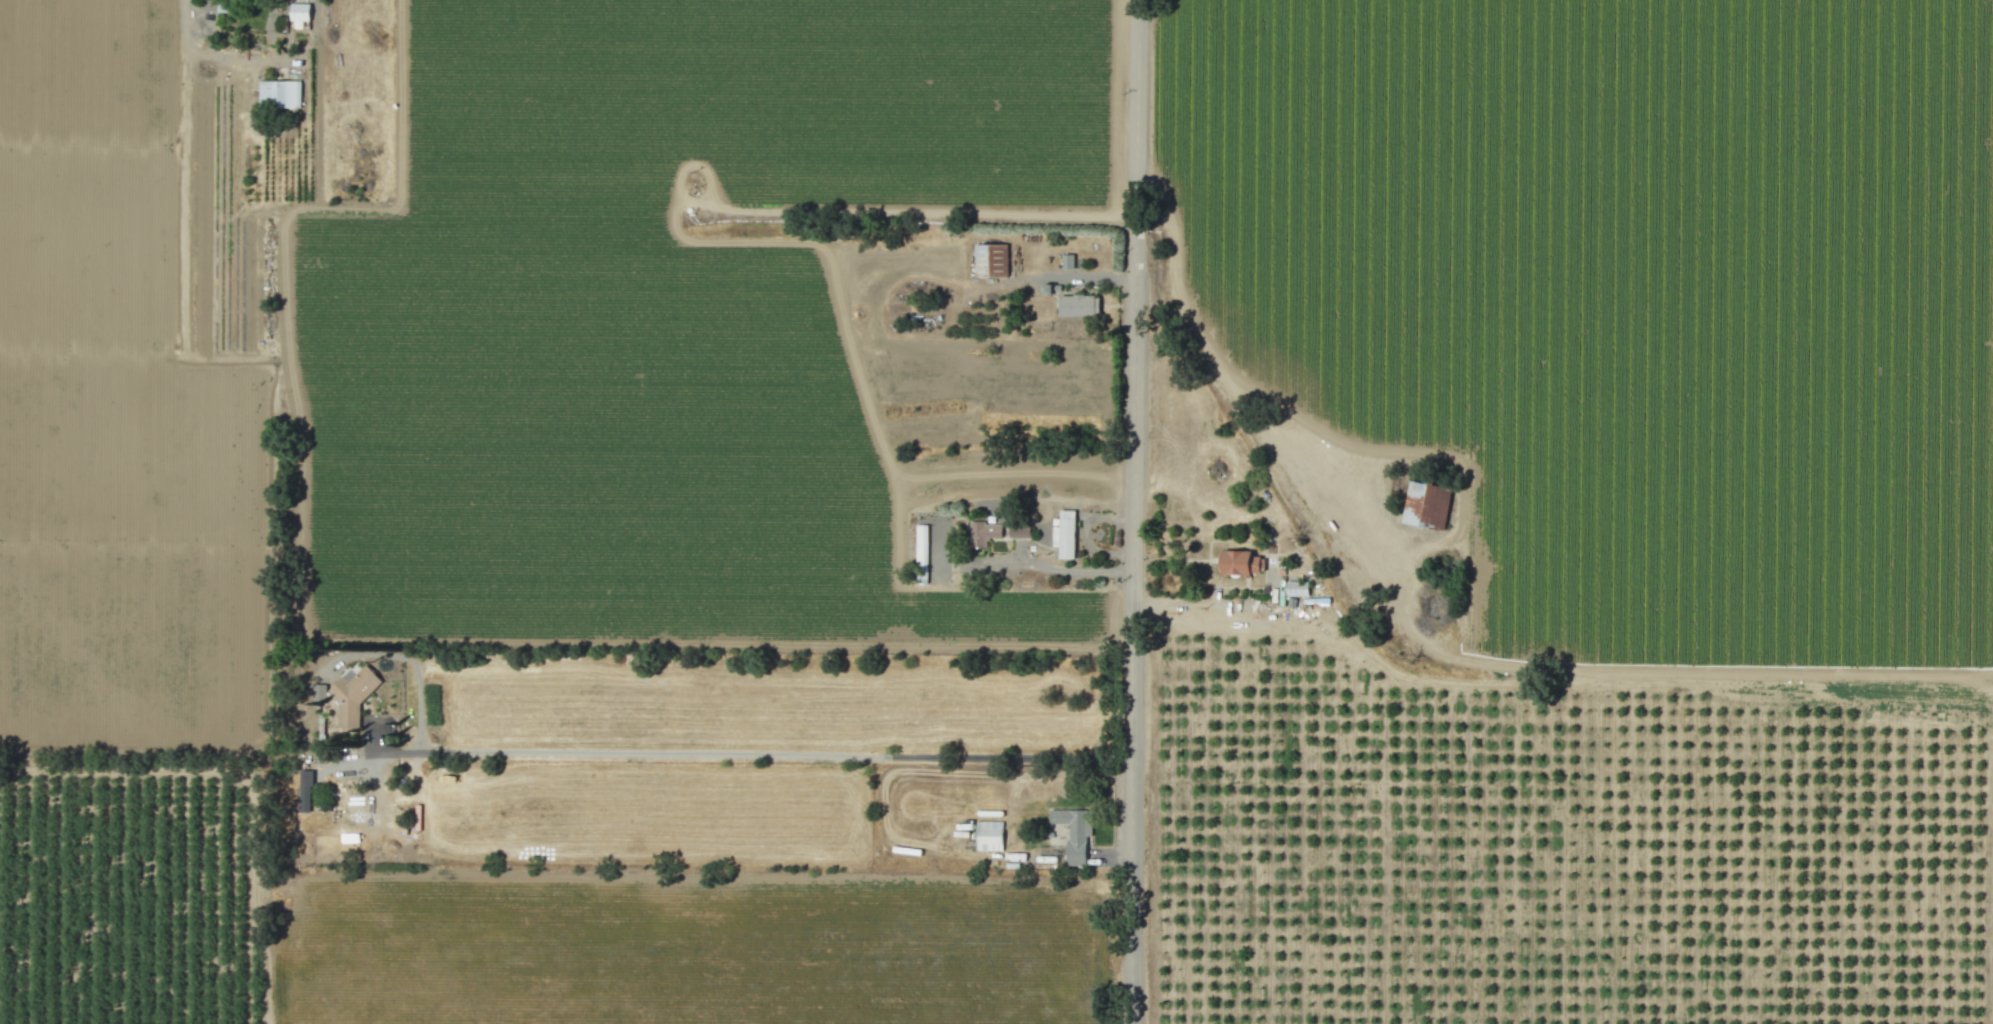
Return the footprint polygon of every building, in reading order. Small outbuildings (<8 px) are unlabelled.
[(310,4),(290,4),(290,21),(309,22),(310,4)] [(300,81),(259,82),(260,108),(300,107),(300,81)] [(1007,277),(1007,244),(974,245),(974,278),(1007,277)] [(1061,269),(1073,269),(1073,255),(1062,255),(1061,269)] [(1059,317),(1098,317),(1099,296),(1059,296),(1059,317)] [(1408,480),(1402,524),(1445,531),(1451,488),(1434,486),(1434,484),(1408,480)] [(1052,527),(1052,547),(1058,547),(1058,559),(1074,559),(1075,511),(1059,510),(1059,527),(1052,527)] [(1002,524),(970,523),(969,547),(986,548),(987,538),(1001,539),(1002,524)] [(926,584),(928,525),(917,525),(915,584),(926,584)] [(1009,538),(1030,538),(1030,527),(1009,527),(1009,538)] [(1221,574),(1262,575),(1262,558),(1251,558),(1251,552),(1222,550),(1221,574)] [(1308,596),(1308,581),(1286,581),(1286,596),(1308,596)] [(359,705),(381,680),(364,665),(352,665),(326,693),(338,704),(337,727),(344,727),(350,732),(358,723),(359,705)] [(325,685),(312,685),(312,704),(325,704),(325,685)] [(1091,811),(1048,810),(1048,824),(1067,824),(1066,866),(1085,866),(1086,836),(1091,836),(1091,811)] [(976,851),(1002,851),(1003,821),(976,821),(976,851)]
